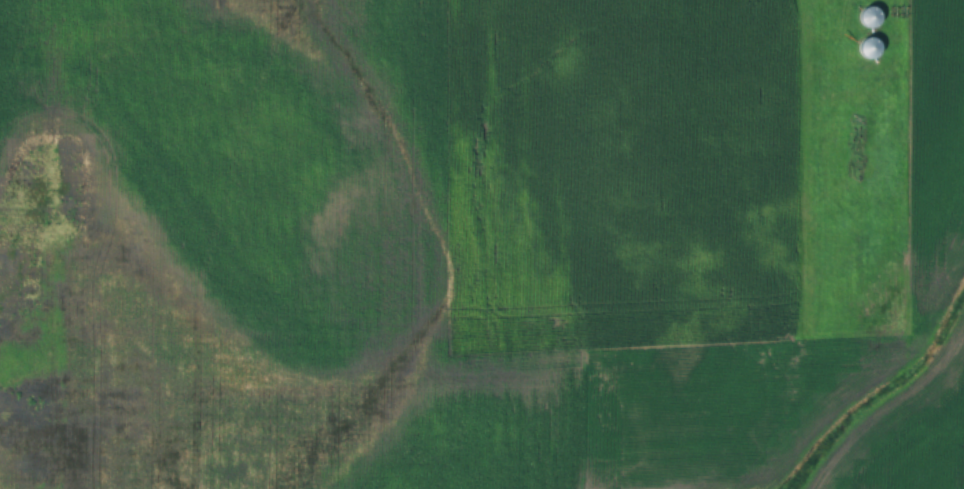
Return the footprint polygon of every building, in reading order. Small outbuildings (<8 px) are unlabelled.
[(877,23),(873,5),(860,8),(864,26),(877,23)] [(867,57),(878,47),(867,35),(856,45),(867,57)]
